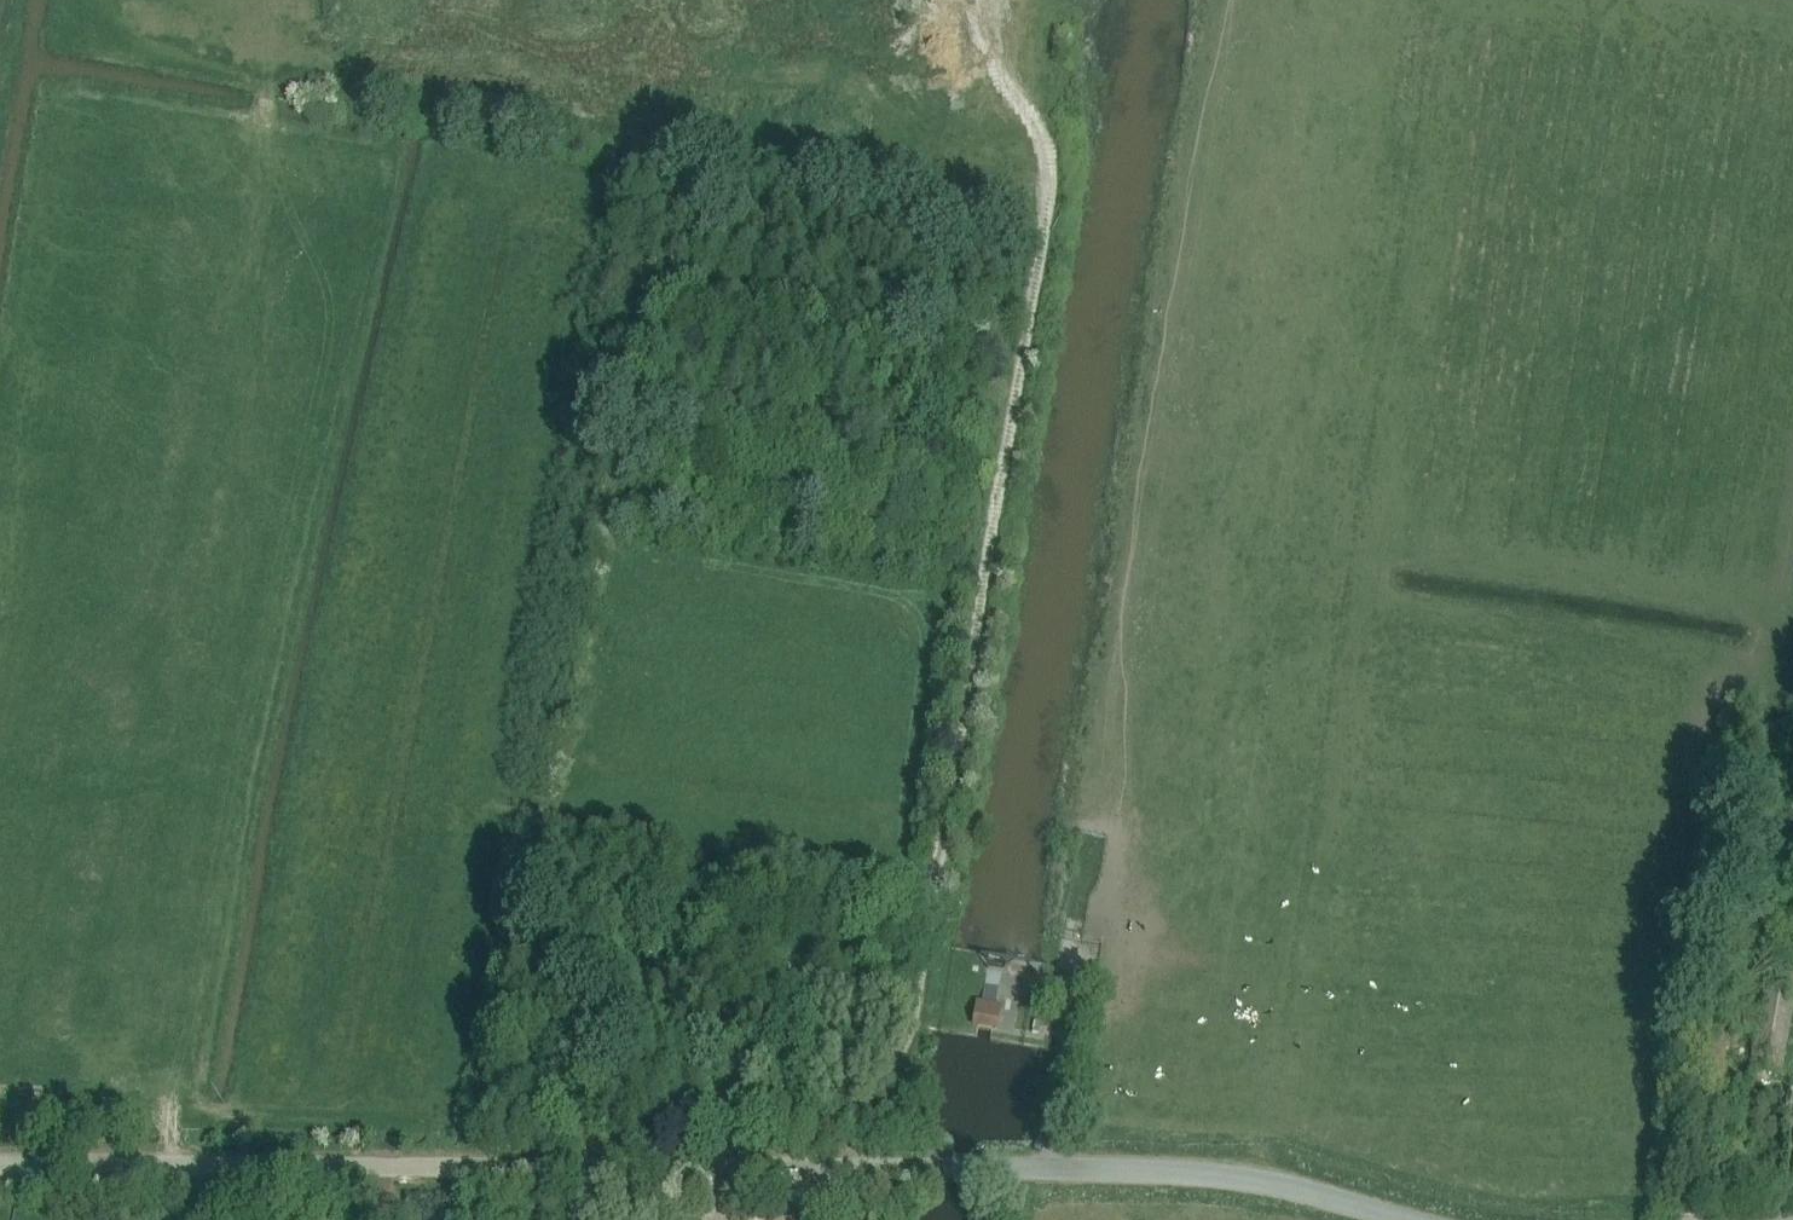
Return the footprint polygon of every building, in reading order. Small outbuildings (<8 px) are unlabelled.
[(1762,1007),(1750,1068),(1781,1073),(1792,1012),(1792,1010),(1792,962),(1769,957),(1766,975),(1762,1007)] [(985,1028),(997,1030),(1000,1010),(978,1006),(974,1026),(985,1028)]
